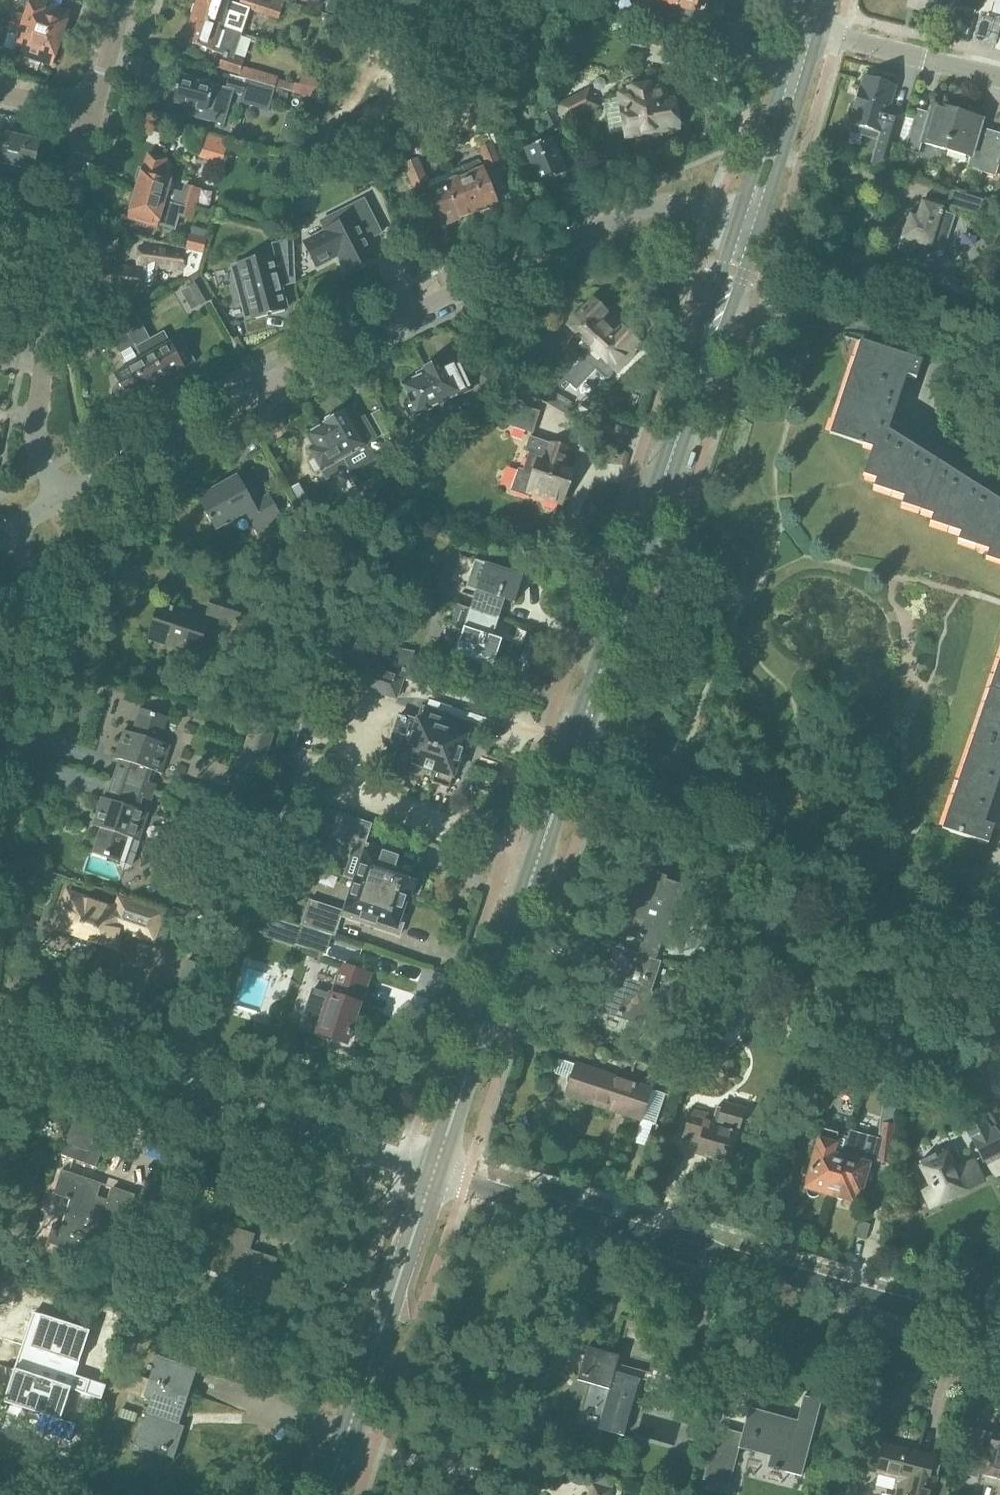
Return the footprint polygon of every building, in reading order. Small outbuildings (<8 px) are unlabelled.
[(61,40),(69,14),(45,6),(47,2),(41,0),(32,0),(26,18),(14,14),(11,24),(61,40)] [(193,17),(243,34),(251,9),(280,19),(285,2),(278,0),(242,0),(240,5),(224,0),(199,0),(193,17)] [(327,11),(343,17),(349,0),(331,0),(327,11)] [(658,3),(653,18),(668,22),(689,28),(693,13),(694,13),(698,0),(658,0),(658,3)] [(929,1),(925,14),(938,18),(943,0),(927,0),(929,1)] [(576,23),(584,26),(589,7),(582,4),(576,23)] [(240,75),(243,67),(243,66),(245,62),(235,58),(236,55),(241,57),(247,39),(242,37),(243,34),(193,17),(185,42),(224,55),(219,68),(240,75)] [(61,40),(11,24),(8,33),(21,37),(16,53),(52,65),(61,40)] [(328,60),(333,46),(322,42),(317,57),(328,60)] [(187,54),(184,63),(207,70),(210,61),(187,54)] [(243,67),(240,78),(247,80),(276,89),(276,87),(277,83),(279,80),(279,77),(243,66),(243,67)] [(303,75),(297,95),(314,100),(315,97),(320,99),(324,83),(322,83),(323,76),(316,74),(315,78),(303,75)] [(276,89),(247,80),(246,85),(229,80),(227,89),(215,85),(214,86),(181,77),(174,102),(189,106),(186,115),(225,126),(234,92),(243,95),(240,103),(269,112),(276,89)] [(907,113),(906,113),(905,115),(888,110),(895,87),(865,78),(862,89),(861,89),(854,113),(855,113),(852,124),(881,132),(871,167),(890,172),(907,113)] [(292,83),(279,80),(277,83),(276,87),(292,92),(294,88),(290,87),(292,83)] [(638,138),(659,135),(658,129),(674,126),(670,103),(663,104),(660,88),(648,90),(647,85),(632,87),(633,92),(622,94),(628,133),(637,132),(638,138)] [(587,89),(565,101),(556,106),(565,123),(596,106),(587,89)] [(289,94),(280,91),(277,102),(286,104),(289,94)] [(914,120),(905,150),(919,155),(922,144),(945,150),(958,109),(943,105),(942,109),(932,106),(927,124),(914,120)] [(974,114),(958,109),(945,150),(971,157),(968,168),(981,172),(990,142),(977,139),(983,120),(973,118),(974,114)] [(539,115),(549,136),(560,130),(551,110),(539,115)] [(4,148),(1,160),(18,164),(18,167),(30,170),(30,167),(34,168),(40,141),(26,138),(26,139),(7,135),(7,136),(0,134),(0,148),(4,148)] [(218,163),(223,145),(225,139),(212,135),(210,141),(205,159),(218,163)] [(525,150),(540,185),(566,174),(552,139),(525,150)] [(981,172),(996,177),(999,166),(999,145),(990,142),(981,172)] [(501,165),(492,144),(480,149),(489,169),(501,165)] [(180,206),(195,210),(200,190),(185,186),(183,194),(168,189),(173,175),(162,172),(166,160),(149,155),(145,167),(144,167),(143,169),(140,169),(137,179),(140,180),(136,193),(165,202),(165,201),(180,206)] [(422,168),(409,173),(408,173),(416,194),(430,189),(422,168)] [(483,171),(458,182),(471,214),(496,204),(483,171)] [(471,214),(458,182),(431,193),(445,225),(471,214)] [(984,200),(951,191),(947,205),(979,215),(984,200)] [(165,202),(136,193),(128,218),(158,227),(158,226),(176,231),(180,216),(178,215),(180,206),(165,201),(165,202)] [(377,226),(364,201),(349,209),(351,213),(342,218),(340,213),(321,223),(326,233),(304,244),(317,269),(338,258),(344,270),(346,274),(350,272),(361,267),(376,259),(363,233),(377,226)] [(909,214),(901,239),(898,251),(939,263),(943,251),(953,217),(947,215),(948,211),(939,208),(940,207),(922,201),(917,217),(909,214)] [(180,206),(178,215),(180,216),(192,219),(195,210),(180,206)] [(206,239),(203,238),(189,235),(186,250),(204,254),(207,239),(206,239)] [(268,313),(272,312),(273,315),(285,311),(285,308),(287,308),(280,280),(296,276),(294,238),(272,244),(275,255),(238,265),(243,284),(236,286),(241,302),(248,300),(252,317),(255,316),(256,319),(268,316),(268,313)] [(186,252),(140,245),(137,265),(139,265),(142,266),(142,270),(105,264),(101,288),(142,294),(143,291),(157,284),(160,268),(185,272),(184,280),(187,278),(189,277),(198,272),(202,254),(186,251),(186,252)] [(213,300),(198,272),(189,277),(187,278),(192,286),(189,287),(200,307),(213,300)] [(956,293),(956,292),(959,281),(960,280),(938,274),(935,287),(956,293)] [(624,330),(623,329),(616,336),(600,321),(607,314),(594,301),(569,327),(591,348),(605,333),(609,336),(611,334),(617,339),(623,332),(624,330)] [(137,349),(129,335),(123,325),(105,336),(111,346),(115,343),(129,368),(115,376),(120,384),(116,387),(115,388),(114,389),(114,390),(113,392),(113,393),(113,395),(114,397),(115,398),(115,399),(117,400),(118,401),(119,401),(120,402),(123,402),(125,401),(128,399),(129,400),(157,384),(137,349)] [(584,355),(575,365),(583,373),(591,365),(607,380),(611,380),(633,358),(630,356),(640,345),(624,330),(623,332),(617,339),(611,334),(609,336),(605,333),(591,348),(592,349),(585,356),(584,355)] [(137,348),(157,384),(184,368),(195,362),(186,347),(175,353),(164,333),(137,348)] [(831,435),(873,449),(864,476),(876,480),(894,486),(892,494),(904,498),(922,504),(920,511),(921,512),(932,516),(951,522),(948,530),(960,534),(978,540),(976,547),(988,551),(999,555),(999,509),(888,437),(890,432),(908,377),(917,380),(923,362),(861,342),(831,435)] [(575,365),(584,355),(577,348),(567,358),(575,365)] [(423,373),(439,406),(441,405),(448,420),(453,429),(468,415),(466,411),(462,412),(456,398),(472,391),(465,377),(457,359),(442,366),(439,360),(435,362),(429,361),(425,367),(421,369),(423,373)] [(400,384),(401,385),(409,402),(403,405),(408,417),(415,413),(416,417),(439,406),(423,373),(400,384)] [(564,413),(571,402),(552,391),(545,402),(564,413)] [(533,433),(540,412),(512,403),(505,424),(533,433)] [(392,432),(380,410),(371,415),(384,437),(392,432)] [(375,461),(366,447),(379,440),(365,416),(353,423),(347,412),(339,417),(334,415),(326,419),(326,425),(323,426),(342,459),(348,468),(349,468),(352,474),(375,461)] [(446,421),(436,426),(440,435),(453,429),(448,420),(446,421)] [(342,459),(323,426),(307,435),(314,448),(309,451),(314,460),(307,464),(314,475),(332,465),(338,474),(348,468),(342,459)] [(562,469),(569,450),(529,437),(525,450),(530,452),(524,472),(519,470),(512,492),(528,497),(529,493),(561,504),(564,496),(565,496),(573,473),(562,469)] [(237,476),(199,498),(217,530),(247,513),(260,536),(284,523),(268,495),(259,500),(250,484),(243,488),(237,476)] [(299,485),(290,489),(300,507),(309,502),(299,485)] [(342,509),(311,502),(309,512),(339,520),(342,509)] [(524,576),(486,563),(477,560),(467,588),(477,591),(470,609),(500,619),(506,602),(515,605),(524,576)] [(237,623),(243,604),(214,595),(208,614),(237,623)] [(197,653),(208,619),(161,604),(150,638),(197,653)] [(500,619),(470,609),(454,655),(493,669),(503,641),(493,638),(500,619)] [(398,662),(376,656),(351,648),(352,645),(318,635),(313,653),(346,663),(346,660),(354,663),(348,683),(397,697),(402,679),(424,686),(428,673),(412,668),(412,667),(408,665),(407,669),(403,667),(404,664),(398,662)] [(376,656),(398,662),(404,664),(409,665),(413,650),(380,640),(376,656)] [(992,705),(986,703),(964,769),(970,771),(961,799),(955,797),(944,830),(990,845),(996,827),(987,824),(981,822),(999,765),(999,681),(992,705)] [(298,700),(287,735),(298,739),(300,731),(323,739),(332,711),(298,700)] [(455,731),(457,725),(438,718),(441,712),(422,706),(417,720),(399,714),(386,753),(404,759),(404,760),(436,771),(432,783),(449,788),(467,736),(455,731)] [(156,794),(159,785),(154,784),(158,773),(164,775),(173,747),(162,743),(170,719),(141,709),(133,733),(125,731),(116,759),(120,760),(113,780),(156,794)] [(253,723),(239,766),(264,773),(278,730),(253,723)] [(113,780),(107,799),(103,798),(93,826),(101,828),(93,853),(122,863),(122,864),(124,872),(133,866),(150,814),(145,812),(149,801),(153,802),(156,794),(113,780)] [(356,846),(364,821),(339,813),(330,838),(356,846)] [(355,880),(407,898),(408,894),(413,896),(414,893),(418,894),(425,874),(421,872),(422,869),(398,861),(399,858),(384,853),(385,850),(367,844),(355,880)] [(671,935),(680,905),(685,888),(653,878),(648,894),(634,890),(620,934),(642,941),(637,955),(657,962),(664,938),(670,940),(671,936),(671,935)] [(407,898),(355,880),(343,917),(360,922),(361,920),(375,924),(374,927),(399,936),(406,915),(402,914),(407,898)] [(62,920),(59,928),(71,932),(78,935),(71,940),(73,948),(92,954),(99,949),(96,941),(115,947),(122,928),(154,939),(162,914),(129,903),(119,899),(115,909),(114,909),(70,894),(62,920)] [(301,924),(326,933),(335,908),(309,899),(301,924)] [(893,919),(895,911),(888,910),(886,917),(893,919)] [(243,927),(265,934),(270,919),(247,912),(243,927)] [(295,947),(296,945),(326,955),(332,936),(304,927),(300,926),(299,927),(293,947),(295,947)] [(637,956),(615,949),(610,966),(619,969),(606,1012),(618,1016),(617,1018),(621,1019),(622,1017),(642,1024),(661,963),(657,962),(637,955),(637,956)] [(187,960),(183,972),(203,978),(207,966),(187,960)] [(312,988),(299,1027),(301,1028),(315,1033),(348,1044),(362,1002),(354,1000),(363,973),(343,967),(333,995),(329,994),(314,989),(312,988)] [(699,1002),(687,998),(685,1008),(697,1012),(699,1002)] [(559,1054),(572,1057),(575,1044),(563,1041),(559,1054)] [(560,1060),(556,1071),(557,1074),(572,1079),(566,1095),(656,1126),(666,1096),(560,1060)] [(667,1071),(664,1080),(679,1086),(682,1077),(667,1071)] [(956,1109),(983,1163),(999,1155),(999,1130),(997,1126),(990,1129),(976,1100),(956,1109)] [(717,1107),(714,1121),(703,1118),(704,1113),(690,1109),(682,1139),(698,1144),(696,1154),(730,1163),(735,1147),(738,1148),(741,1137),(738,1136),(740,1130),(741,1130),(745,1115),(717,1107)] [(849,1138),(833,1196),(846,1200),(845,1204),(857,1207),(870,1161),(876,1162),(876,1163),(890,1165),(895,1127),(881,1125),(879,1141),(866,1139),(866,1143),(849,1138)] [(838,1134),(838,1133),(823,1129),(817,1150),(816,1150),(805,1188),(833,1196),(849,1138),(848,1138),(849,1137),(838,1134)] [(973,1164),(963,1169),(961,1165),(956,1154),(948,1158),(946,1158),(944,1153),(920,1164),(932,1190),(924,1194),(932,1210),(983,1185),(973,1164)] [(96,1202),(96,1200),(102,1184),(99,1183),(62,1171),(53,1196),(74,1203),(66,1229),(53,1225),(47,1243),(112,1265),(118,1247),(110,1244),(116,1226),(124,1229),(135,1195),(112,1187),(106,1206),(96,1202)] [(165,1207),(153,1204),(147,1222),(159,1226),(165,1207)] [(254,1234),(212,1220),(199,1262),(246,1278),(235,1310),(255,1317),(274,1260),(248,1251),(254,1234)] [(27,1339),(24,1346),(31,1348),(27,1361),(74,1376),(76,1376),(79,1365),(80,1365),(91,1331),(58,1321),(34,1313),(25,1339),(27,1339)] [(613,1369),(618,1353),(586,1344),(577,1378),(609,1387),(598,1427),(624,1434),(639,1377),(613,1369)] [(131,1375),(125,1393),(142,1398),(143,1395),(150,1397),(155,1398),(151,1413),(146,1411),(137,1439),(138,1439),(174,1451),(175,1451),(184,1424),(170,1419),(175,1405),(183,1408),(197,1366),(157,1353),(148,1380),(131,1375)] [(13,1377),(4,1403),(61,1421),(71,1390),(102,1400),(106,1386),(76,1376),(74,1376),(27,1361),(23,1373),(16,1371),(14,1378),(13,1377)] [(651,1367),(645,1391),(661,1395),(667,1371),(651,1367)] [(715,1438),(704,1480),(729,1486),(737,1457),(739,1448),(748,1450),(771,1456),(768,1467),(802,1476),(805,1463),(820,1407),(822,1401),(805,1396),(798,1422),(750,1409),(740,1445),(715,1438)] [(138,1414),(121,1408),(118,1418),(135,1423),(138,1414)] [(963,1474),(978,1478),(979,1475),(999,1480),(999,1425),(996,1424),(994,1434),(975,1429),(963,1474)] [(253,1441),(206,1426),(198,1449),(245,1464),(253,1441)] [(862,1494),(932,1494),(939,1467),(931,1465),(933,1458),(884,1445),(877,1474),(868,1472),(866,1476),(862,1494)] [(588,1493),(587,1494),(610,1494),(612,1489),(603,1486),(591,1483),(588,1493)]
